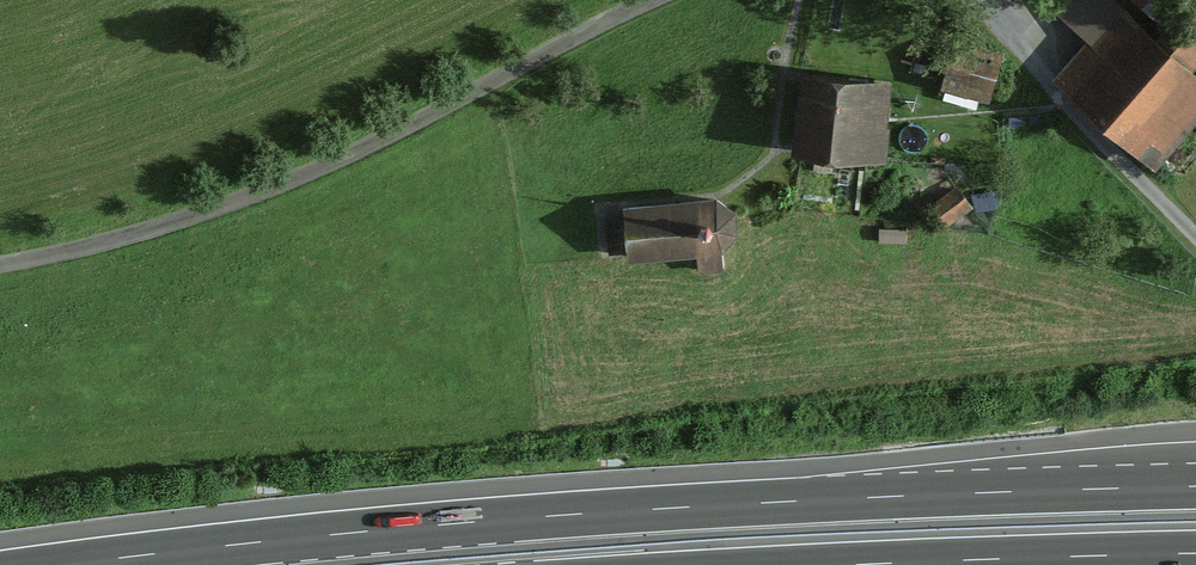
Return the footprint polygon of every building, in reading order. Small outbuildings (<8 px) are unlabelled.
[(1028,33),(1061,63),(1049,77),(1153,167),(1184,132),(1195,118),(1195,69),(1117,0),(1044,0),(1040,5),(1047,11),(1028,33)] [(940,84),(987,99),(1001,53),(954,39),(940,84)] [(893,82),(799,71),(790,150),(883,161),(893,82)] [(950,225),(974,207),(958,185),(933,204),(950,225)] [(736,230),(735,209),(716,195),(623,204),(624,211),(606,212),(610,251),(627,249),(628,259),(699,252),(700,271),(725,269),(722,246),(736,230)]
